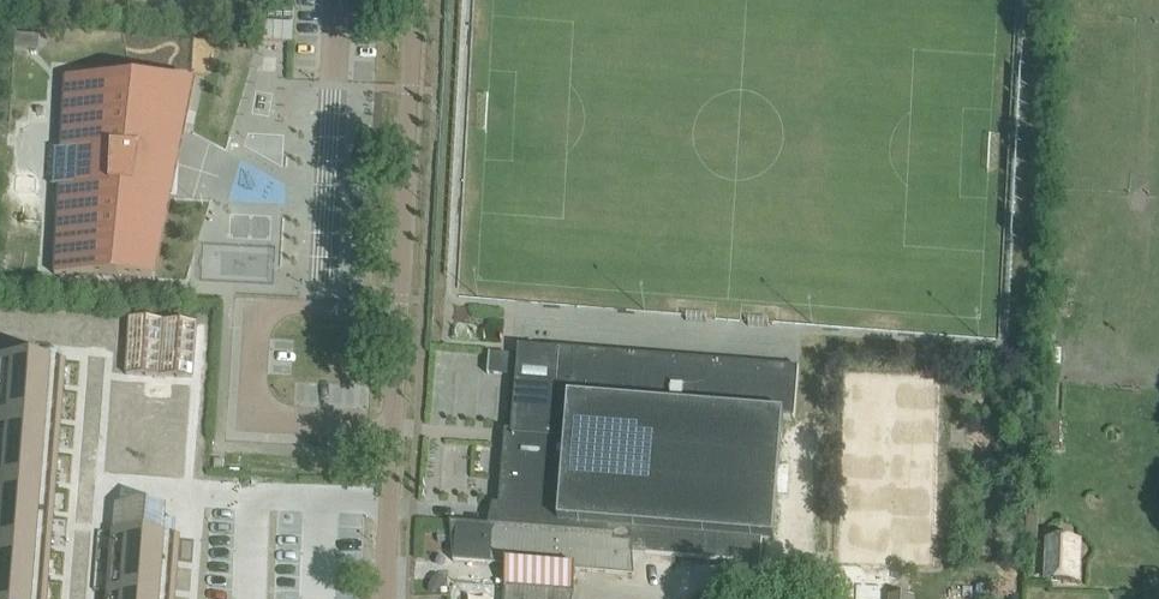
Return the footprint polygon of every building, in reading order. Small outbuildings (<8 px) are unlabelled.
[(266,22),(264,41),(293,42),(294,23),(266,22)] [(24,43),(48,45),(49,30),(25,29),(24,43)] [(170,200),(184,127),(193,84),(156,82),(135,79),(135,81),(66,77),(62,150),(55,149),(53,186),(60,187),(55,275),(153,280),(170,200)] [(130,318),(126,373),(193,378),(197,323),(130,318)] [(491,354),(491,353),(489,353),(488,374),(489,374),(489,373),(502,374),(504,355),(491,354)] [(628,529),(631,536),(632,551),(760,562),(762,538),(773,539),(784,416),(793,417),(796,375),(559,354),(556,387),(522,385),(518,431),(506,430),(500,505),(495,505),(489,525),(607,534),(607,525),(621,526),(628,529)] [(67,360),(0,355),(0,598),(48,598),(67,360)] [(631,536),(628,529),(621,526),(607,525),(607,534),(489,525),(449,522),(453,562),(505,566),(503,598),(573,598),(575,571),(634,576),(632,551),(631,536)] [(108,598),(176,598),(181,538),(157,536),(158,528),(136,526),(136,534),(113,532),(108,598)] [(1044,539),(1042,582),(1080,584),(1081,540),(1044,539)] [(980,587),(980,598),(994,598),(994,587),(980,587)]
